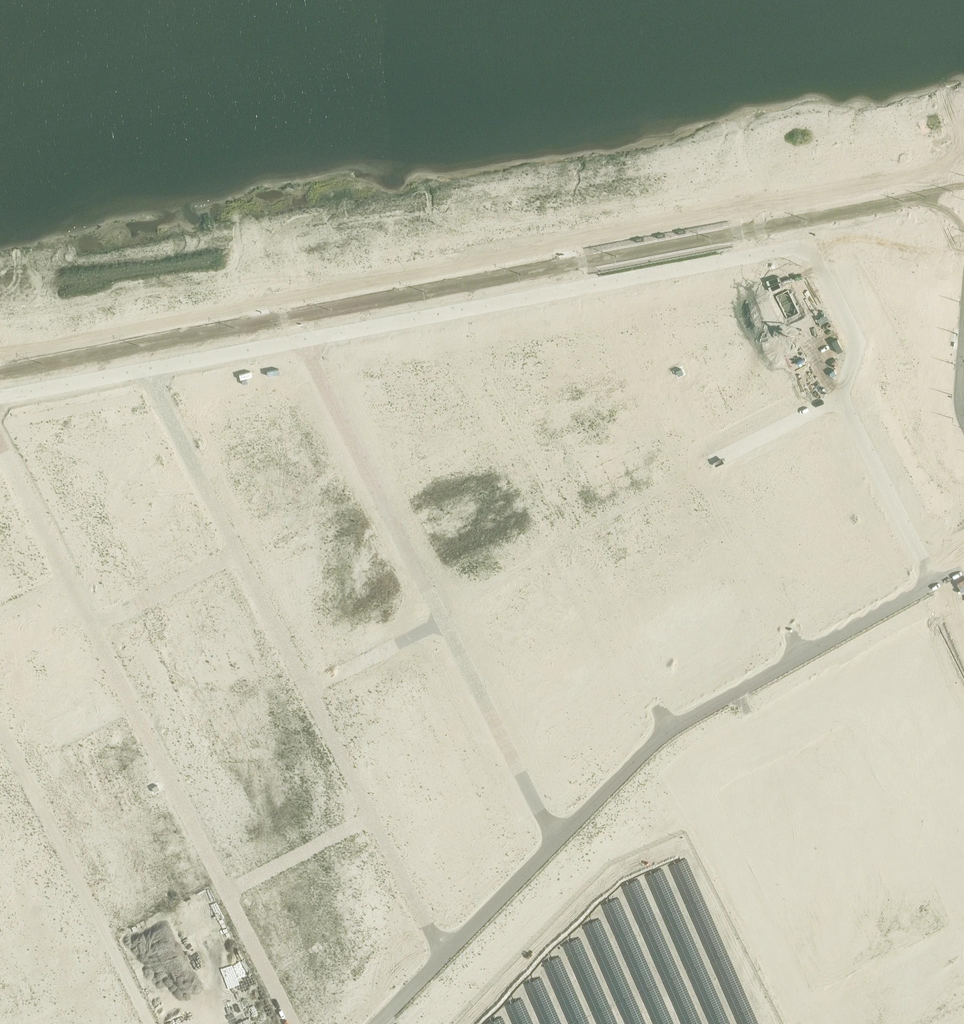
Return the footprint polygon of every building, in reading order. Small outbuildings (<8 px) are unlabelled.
[(225,375),(214,377),(223,394),(233,392),(225,375)] [(214,377),(204,379),(213,396),(223,394),(214,377)] [(204,379),(194,381),(202,398),(213,396),(204,379)] [(194,381),(183,383),(192,400),(202,398),(194,381)] [(183,383),(173,385),(181,402),(192,400),(183,383)] [(125,394),(114,396),(123,413),(134,411),(125,394)] [(114,396),(104,398),(112,415),(123,413),(114,396)] [(104,398),(93,400),(102,417),(112,415),(104,398)] [(93,400),(83,402),(91,419),(102,417),(93,400)] [(56,407),(16,414),(28,436),(89,425),(88,425),(87,420),(91,419),(91,420),(92,420),(91,419),(83,402),(66,405),(67,407),(56,409),(56,407)] [(209,410),(189,420),(193,430),(214,420),(209,410)] [(141,425),(123,434),(128,443),(145,434),(141,425)] [(123,434),(114,438),(123,456),(132,452),(128,443),(123,434)] [(145,434),(128,443),(132,452),(150,443),(145,434)] [(58,447),(38,457),(43,466),(62,456),(58,447)] [(62,456),(43,466),(47,475),(67,465),(62,456)] [(248,461),(226,472),(231,482),(253,471),(248,461)] [(67,465),(47,475),(52,484),(71,474),(67,465)] [(253,471),(231,482),(236,492),(258,481),(253,471)] [(165,473),(145,483),(149,492),(170,482),(165,473)] [(71,474),(52,484),(56,493),(76,483),(71,474)] [(258,481),(236,492),(241,502),(263,491),(258,481)] [(170,482),(149,492),(154,502),(174,491),(170,482)] [(76,483),(56,493),(61,502),(81,492),(76,483)] [(29,541),(25,536),(26,535),(22,530),(23,529),(19,524),(20,523),(16,518),(17,517),(13,512),(14,511),(11,506),(7,500),(8,499),(5,494),(1,488),(2,488),(0,484),(0,556),(29,541)] [(174,491),(154,502),(159,511),(179,500),(174,491)] [(263,491),(241,502),(246,512),(268,502),(263,491)] [(93,499),(75,508),(80,517),(97,508),(93,499)] [(268,502),(246,512),(252,523),(273,512),(268,502)] [(75,508),(66,512),(75,530),(84,526),(80,517),(75,508)] [(97,508),(80,517),(84,526),(102,517),(97,508)] [(273,512),(252,523),(257,533),(278,522),(273,512)] [(103,536),(83,546),(88,555),(107,545),(103,536)] [(273,544),(256,553),(260,562),(278,553),(273,544)] [(107,545),(88,555),(92,564),(112,554),(107,545)] [(278,553),(260,562),(265,570),(282,561),(278,553)] [(112,554),(92,564),(97,574),(117,564),(112,554)] [(47,576),(36,555),(0,573),(0,600),(47,576)] [(164,555),(155,559),(164,576),(172,572),(164,555)] [(155,559),(146,564),(155,581),(164,576),(155,559)] [(282,561),(265,570),(269,579),(287,570),(282,561)] [(146,564),(138,568),(146,585),(155,581),(146,564)] [(138,568),(129,572),(138,589),(146,585),(138,568)] [(287,570),(269,579),(273,588),(291,579),(287,570)] [(129,572),(121,577),(129,594),(138,589),(129,572)] [(121,577),(112,581),(121,598),(129,594),(121,577)] [(291,579),(273,588),(278,597),(295,588),(291,579)] [(112,581),(103,585),(112,602),(121,598),(112,581)] [(221,584),(200,595),(224,642),(223,643),(222,643),(222,644),(221,645),(220,646),(219,647),(219,650),(219,651),(219,652),(219,653),(212,654),(213,658),(220,657),(221,663),(226,662),(225,656),(226,656),(231,665),(255,652),(221,584)] [(324,588),(304,598),(309,607),(329,597),(324,588)] [(329,597),(309,607),(314,616),(333,606),(329,597)] [(183,604),(175,608),(183,624),(191,620),(183,604)] [(333,606),(314,616),(318,625),(338,615),(333,606)] [(175,608),(168,612),(176,627),(183,624),(175,608)] [(168,612),(160,615),(168,631),(176,627),(168,612)] [(160,615),(152,619),(160,635),(168,631),(160,615)] [(338,615),(318,625),(323,634),(342,624),(338,615)] [(143,624),(127,632),(131,640),(147,632),(143,624)] [(147,632),(131,640),(135,648),(151,640),(147,632)] [(349,632),(341,636),(349,653),(358,649),(349,632)] [(341,636),(332,640),(341,657),(349,653),(341,636)] [(151,640),(135,648),(138,655),(154,647),(151,640)] [(332,640),(323,645),(332,662),(341,657),(332,640)] [(323,645),(315,649),(323,666),(332,662),(323,645)] [(154,647),(138,655),(142,663),(158,655),(154,647)] [(382,673),(334,697),(344,717),(393,692),(391,689),(434,668),(424,648),(380,670),(382,673)] [(315,649),(306,653),(315,670),(323,666),(315,649)] [(260,664),(240,673),(245,683),(265,673),(260,664)] [(265,673),(245,683),(249,691),(269,681),(265,673)] [(269,681),(249,691),(254,700),(273,690),(269,681)] [(438,682),(416,693),(423,706),(418,709),(434,741),(435,742),(435,743),(436,743),(436,744),(437,744),(438,744),(439,745),(440,745),(441,745),(442,744),(445,743),(461,775),(482,764),(466,731),(463,732),(451,708),(452,707),(445,694),(444,695),(438,682)] [(273,690),(254,700),(257,707),(277,697),(273,690)] [(257,707),(183,744),(214,805),(215,805),(233,796),(309,758),(278,697),(277,697),(257,707)] [(383,726),(352,741),(383,802),(414,787),(383,726)] [(314,768),(296,776),(301,785),(318,776),(314,768)] [(487,774),(467,783),(489,827),(478,839),(480,844),(489,861),(517,832),(487,774)] [(318,776),(301,785),(305,794),(323,785),(318,776)] [(323,785),(305,794),(309,802),(327,793),(323,785)] [(327,793),(309,802),(314,811),(321,807),(331,802),(327,793)] [(239,808),(233,796),(215,805),(221,817),(239,808)] [(331,802),(321,807),(330,825),(340,820),(331,802)] [(314,811),(307,814),(316,832),(330,825),(321,807),(314,811)] [(239,808),(221,817),(226,828),(244,820),(243,819),(244,819),(239,808)] [(410,811),(392,820),(396,828),(414,819),(410,811)] [(307,814),(298,819),(307,836),(316,832),(307,814)] [(298,819),(290,823),(299,841),(307,836),(298,819)] [(414,819),(396,828),(400,837),(418,828),(414,819)] [(244,820),(226,828),(231,838),(249,829),(244,820)] [(290,823),(281,827),(290,845),(299,841),(290,823)] [(281,827),(272,832),(281,850),(290,845),(281,827)] [(418,828),(400,837),(405,845),(422,836),(418,828)] [(249,829),(231,838),(236,848),(253,839),(249,829)] [(422,836),(405,845),(409,854),(427,845),(422,836)] [(253,839),(236,848),(241,857),(258,848),(253,839)] [(480,844),(471,848),(473,851),(481,868),(489,861),(480,844)] [(353,845),(335,854),(340,863),(358,854),(353,845)] [(427,845),(409,854),(413,862),(431,853),(427,845)] [(258,848),(241,857),(246,868),(263,859),(258,848)] [(473,851),(464,855),(465,858),(474,875),(481,868),(473,851)] [(431,853),(413,862),(418,871),(435,862),(431,853)] [(358,854),(340,863),(344,872),(362,863),(358,854)] [(465,858),(457,863),(458,866),(467,883),(474,875),(465,858)] [(322,860),(313,865),(322,882),(331,878),(322,860)] [(5,892),(4,890),(7,888),(36,945),(57,934),(21,862),(0,873),(0,894),(5,892)] [(435,862),(418,871),(424,883),(442,874),(435,862)] [(362,863),(344,872),(349,881),(367,872),(362,863)] [(313,865),(304,869),(313,887),(322,882),(313,865)] [(458,866),(450,870),(451,873),(460,890),(467,883),(458,866)] [(304,869),(296,874),(304,891),(313,887),(304,869)] [(367,872),(349,881),(353,889),(371,880),(367,872)] [(451,873),(443,877),(445,880),(453,897),(460,890),(451,873)] [(296,874),(287,878),(296,895),(304,891),(296,874)] [(287,878),(278,882),(283,891),(287,900),(296,895),(287,878)] [(357,897),(351,901),(351,902),(372,891),(375,889),(371,880),(353,889),(357,897)] [(445,880),(436,884),(437,887),(446,904),(453,897),(445,880)] [(278,882),(258,892),(263,902),(283,891),(278,882)] [(437,887),(428,892),(438,912),(446,904),(437,887)] [(283,891),(263,902),(270,915),(290,905),(287,900),(283,891)] [(372,891),(351,902),(356,911),(377,900),(372,891)] [(377,900),(356,911),(361,920),(381,909),(377,900)] [(290,905),(270,915),(275,925),(295,914),(290,905)] [(381,909),(361,920),(365,929),(386,919),(381,909)] [(295,914),(275,925),(279,934),(299,923),(295,914)] [(299,923),(279,934),(284,943),(304,932),(299,923)] [(396,930),(386,935),(388,938),(396,955),(404,946),(396,930)] [(304,932),(284,943),(288,952),(309,942),(304,932)] [(388,938),(379,942),(381,945),(389,962),(396,955),(388,938)] [(309,942),(288,952),(293,961),(313,951),(309,942)] [(381,945),(372,949),(373,952),(382,969),(389,962),(381,945)] [(49,956),(48,957),(52,965),(69,957),(65,948),(61,950),(57,952),(53,954),(49,956)] [(373,952),(365,956),(366,959),(375,976),(382,969),(373,952)] [(69,957),(52,965),(56,973),(73,964),(69,957)] [(366,959),(358,964),(368,983),(375,976),(366,959)] [(73,964),(56,973),(60,980),(77,972),(73,964)] [(358,964),(350,967),(354,974),(362,990),(368,983),(358,964)] [(301,976),(325,1023),(328,1023),(362,990),(354,974),(334,994),(332,996),(318,968),(301,976)] [(77,972),(60,980),(64,988),(80,980),(77,972)] [(80,980),(64,988),(68,996),(85,988),(80,980)] [(49,985),(41,989),(49,1006),(58,1001),(49,985)] [(41,989),(33,993),(42,1010),(49,1006),(41,989)] [(33,993),(26,997),(34,1013),(42,1010),(33,993)] [(18,1001),(17,1001),(18,1003),(21,1008),(23,1013),(26,1018),(34,1013),(26,997),(18,1001)]
